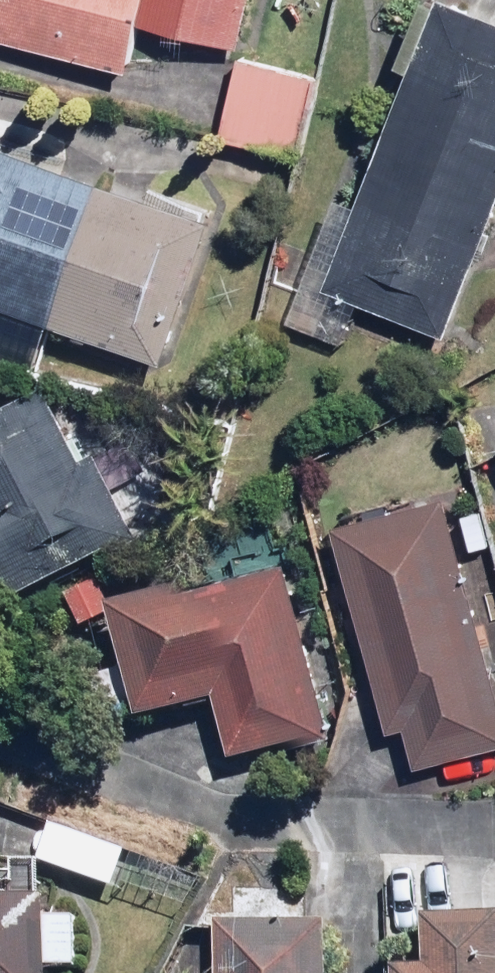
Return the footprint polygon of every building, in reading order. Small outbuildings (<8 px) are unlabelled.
[(132,74),(143,29),(235,51),(247,0),(0,0),(0,43),(132,74)] [(494,217),(494,17),(452,0),(446,0),(329,294),(446,341),(494,217)] [(324,81),(235,57),(213,136),(303,160),(324,81)] [(0,151),(0,314),(161,366),(208,218),(0,151)] [(140,537),(94,452),(83,459),(43,385),(0,408),(0,612),(140,537)] [(445,495),(334,525),(388,725),(405,720),(418,769),(494,748),(494,679),(445,495)] [(330,734),(289,563),(111,606),(105,581),(68,589),(78,631),(112,623),(134,716),(207,698),(222,760),(330,734)] [(152,860),(55,828),(42,866),(140,898),(152,860)] [(50,965),(76,966),(78,917),(41,916),(42,900),(0,899),(0,972),(50,972),(50,965)] [(421,921),(421,970),(398,971),(398,972),(494,972),(494,918),(421,921)] [(331,929),(217,925),(216,972),(330,972),(331,929)]
